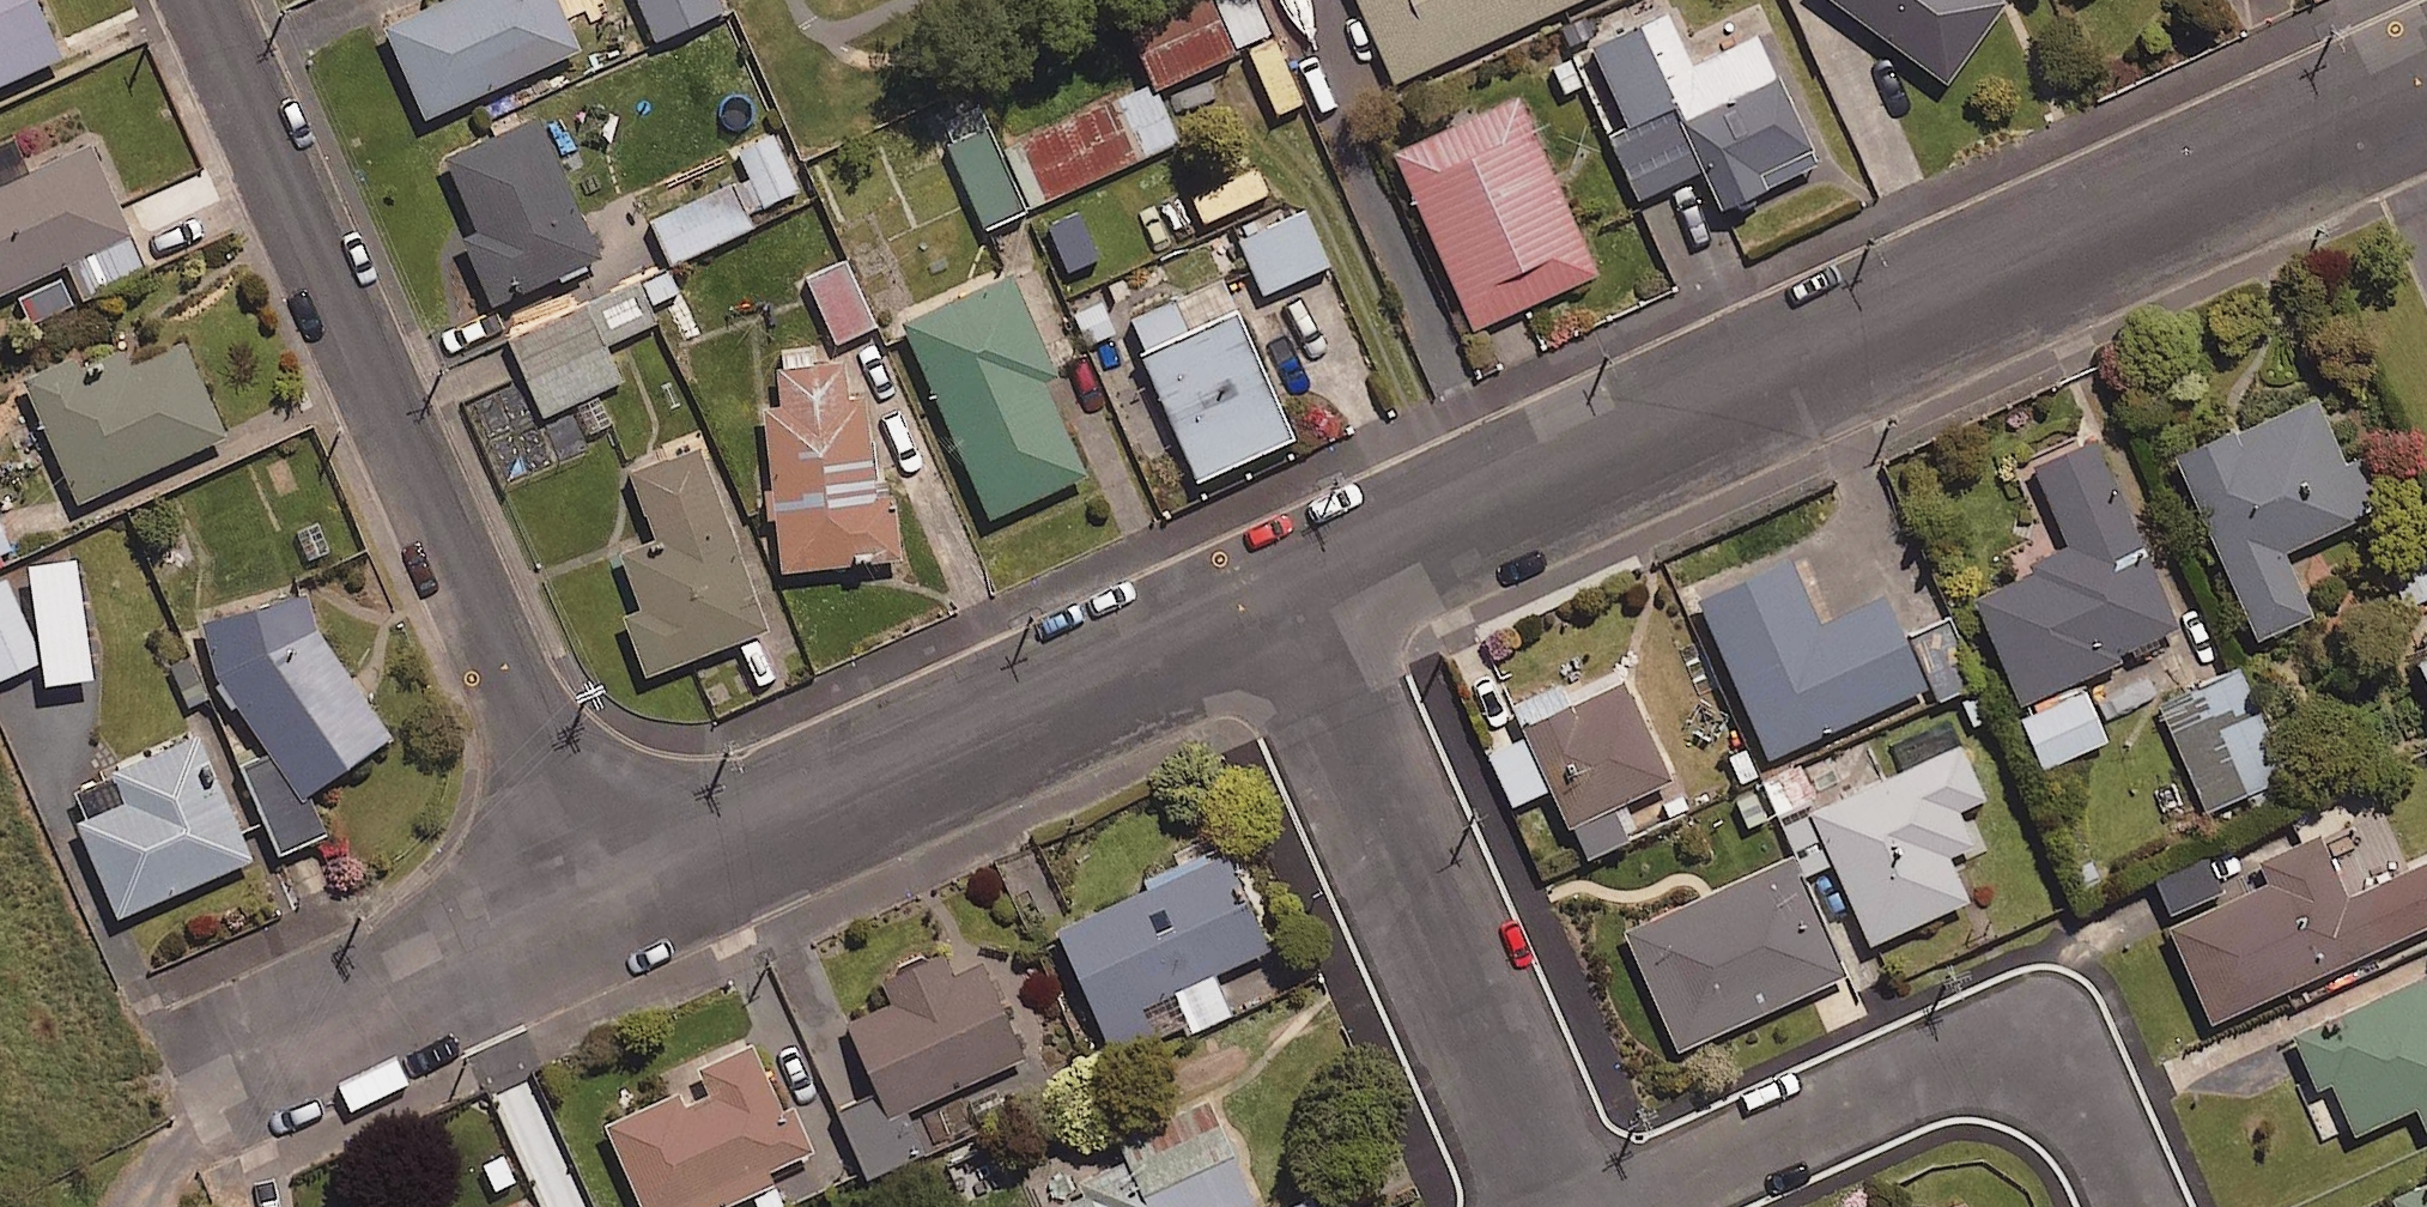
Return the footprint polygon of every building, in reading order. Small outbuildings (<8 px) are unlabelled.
[(34,0),(0,0),(0,87),(61,60),(34,0)] [(557,0),(449,0),(386,28),(426,118),(579,49),(557,0)] [(716,0),(637,0),(659,46),(723,14),(716,0)] [(1160,90),(1240,57),(1237,52),(1271,38),(1255,0),(1220,0),(1137,34),(1160,90)] [(1394,86),(1588,0),(1356,0),(1394,86)] [(1948,85),(2008,3),(2004,0),(1833,0),(1948,85)] [(1662,78),(1722,211),(1819,167),(1759,35),(1662,78)] [(1155,83),(1005,149),(1031,207),(1181,142),(1155,83)] [(1600,276),(1519,97),(1393,154),(1474,332),(1600,276)] [(538,117),(442,159),(475,232),(460,239),(490,308),(601,259),(538,117)] [(800,193),(774,137),(742,152),(768,208),(800,193)] [(132,236),(90,144),(0,185),(0,296),(132,236)] [(1330,271),(1306,214),(1241,242),(1264,298),(1330,271)] [(876,330),(844,264),(805,283),(837,348),(876,330)] [(1011,274),(901,324),(990,521),(1088,477),(1046,383),(1058,378),(1011,274)] [(606,349),(658,327),(650,306),(680,294),(672,276),(512,342),(543,417),(620,385),(606,349)] [(1110,295),(1071,311),(1088,351),(1126,334),(1110,295)] [(1295,440),(1237,313),(1140,357),(1198,484),(1295,440)] [(223,438),(181,344),(128,368),(120,350),(79,369),(74,357),(22,380),(78,503),(223,438)] [(844,365),(777,372),(781,410),(764,412),(781,575),(903,563),(896,495),(878,497),(868,397),(847,399),(844,365)] [(2317,399),(2179,461),(2259,641),(2314,617),(2286,554),(2385,510),(2362,459),(2347,465),(2317,399)] [(2182,630),(2097,441),(2036,468),(2072,549),(2033,566),(2036,573),(1975,600),(2023,706),(2122,662),(2120,657),(2182,630)] [(769,633),(699,448),(629,474),(655,543),(621,556),(641,611),(622,618),(645,678),(769,633)] [(0,530),(0,562),(11,558),(0,530)] [(2387,556),(2405,596),(2426,586),(2426,539),(2387,556)] [(1793,562),(1701,603),(1771,761),(1930,690),(1889,596),(1821,626),(1793,562)] [(94,686),(77,568),(31,575),(49,692),(94,686)] [(9,582),(0,585),(0,683),(41,669),(9,582)] [(306,596),(199,624),(214,680),(301,804),(392,740),(316,632),(306,596)] [(2415,649),(2426,679),(2426,644),(2415,649)] [(2282,771),(2239,666),(2158,699),(2201,804),(2282,771)] [(1671,782),(1624,683),(1523,730),(1570,829),(1671,782)] [(252,861),(197,735),(109,773),(122,805),(75,825),(116,920),(252,861)] [(1811,816),(1873,950),(1972,904),(1952,860),(1976,849),(1960,815),(1988,802),(1962,746),(1811,816)] [(2321,837),(2261,863),(2271,884),(2170,929),(2213,1026),(2426,931),(2426,865),(2349,899),(2321,837)] [(2203,844),(2150,867),(2168,909),(2221,886),(2203,844)] [(1793,858),(1623,934),(1678,1055),(1848,979),(1793,858)] [(1266,952),(1224,859),(1057,934),(1113,1058),(1154,1040),(1140,1009),(1266,952)] [(1024,1061),(981,966),(952,979),(942,957),(882,984),(891,1004),(846,1024),(890,1122),(1024,1061)] [(2425,977),(2292,1037),(2318,1093),(2333,1086),(2357,1139),(2418,1111),(2426,1130),(2426,981),(2425,977)] [(751,1048),(698,1071),(709,1097),(684,1108),(678,1095),(605,1127),(640,1206),(730,1206),(774,1188),(768,1174),(814,1154),(793,1108),(781,1114),(751,1048)] [(1208,1102),(1117,1143),(1127,1165),(1080,1185),(1086,1200),(1069,1206),(1255,1206),(1208,1102)] [(2395,1202),(2398,1206),(2426,1206),(2426,1187),(2395,1202)]
